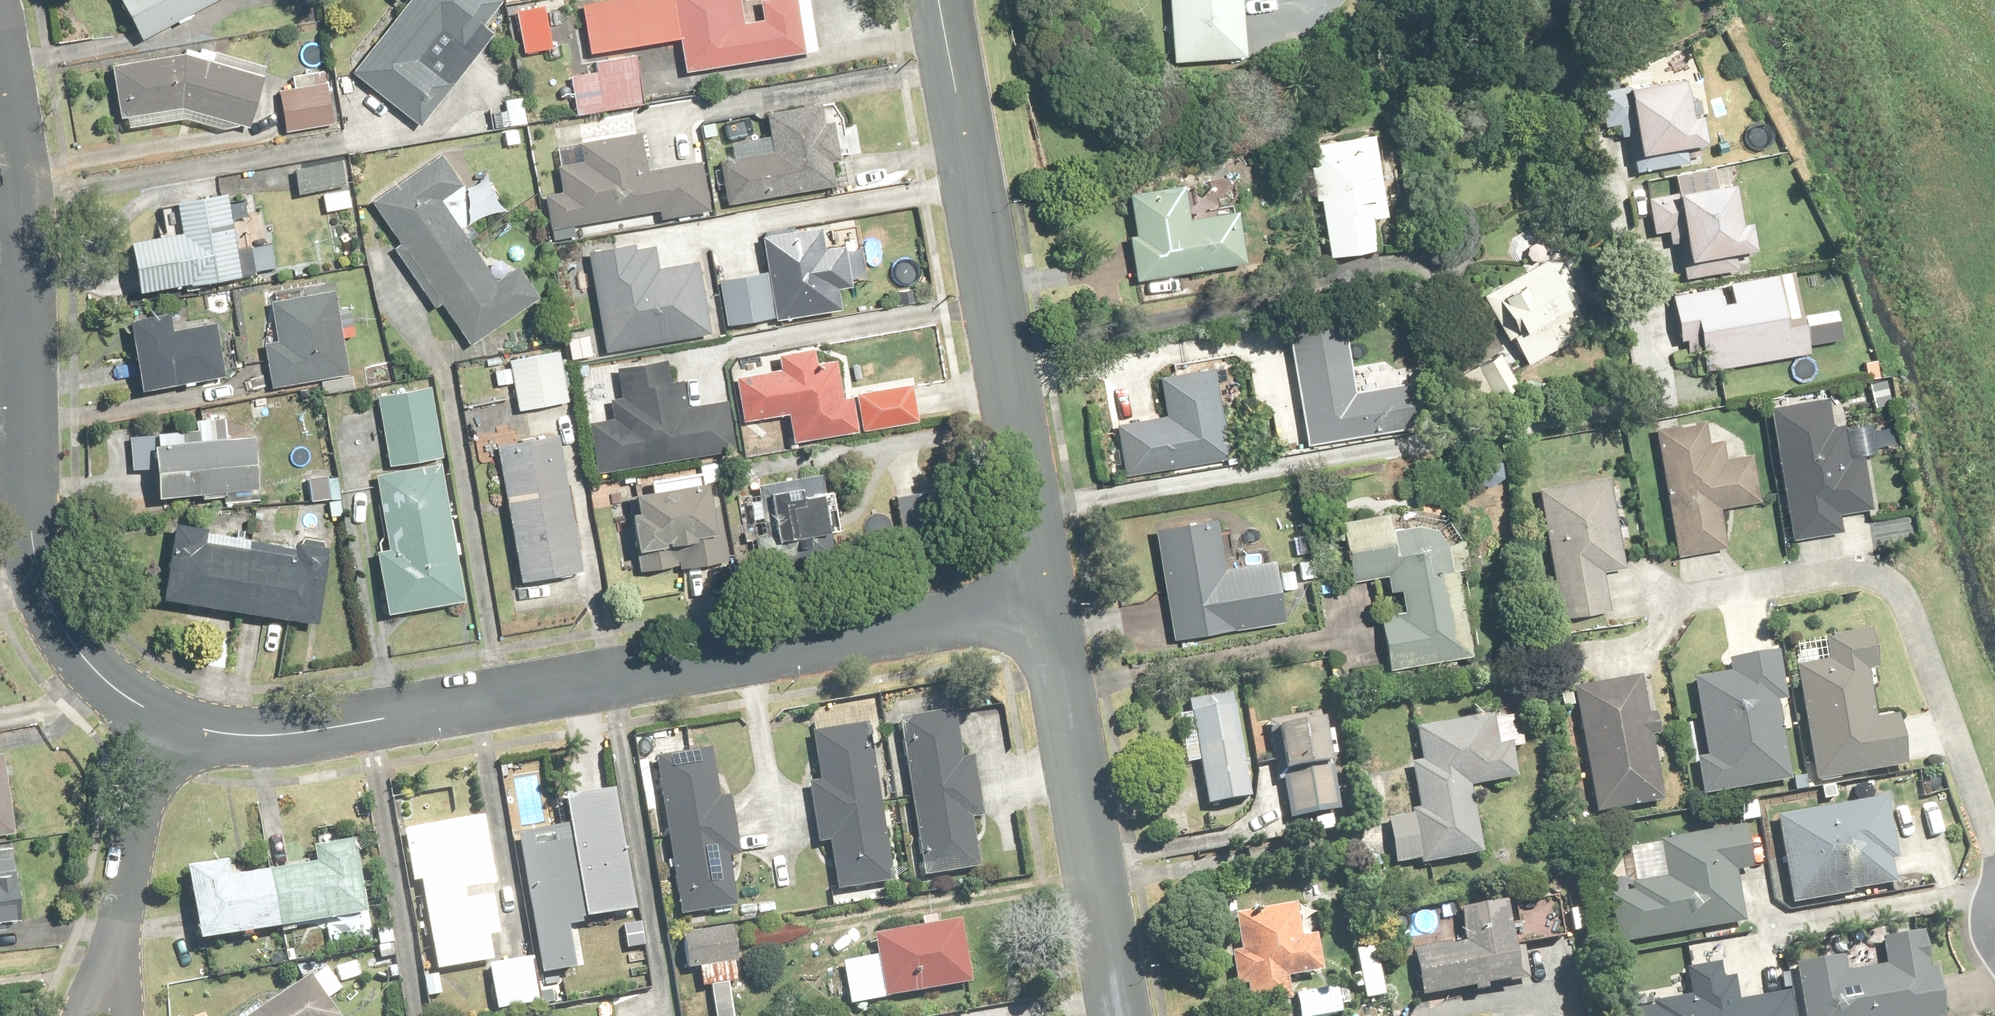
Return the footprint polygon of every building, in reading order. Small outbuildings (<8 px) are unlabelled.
[(143,40),(223,0),(124,0),(143,40)] [(495,35),(484,26),(502,2),(500,0),(393,0),(405,10),(355,74),(423,127),(495,35)] [(812,0),(778,0),(764,2),(767,22),(744,25),(741,0),(623,0),(585,5),(591,51),(672,40),(669,18),(680,17),(688,71),(820,52),(812,0)] [(1174,63),(1248,59),(1245,0),(1171,0),(1174,63)] [(189,54),(115,67),(124,119),(130,118),(131,129),(186,120),(249,138),(267,77),(189,54)] [(647,104),(638,57),(598,64),(600,73),(572,78),(579,116),(647,104)] [(1697,119),(1690,80),(1634,89),(1646,157),(1711,146),(1706,117),(1697,119)] [(331,87),(281,92),(285,131),(334,126),(331,87)] [(495,114),(497,129),(503,128),(506,145),(521,143),(519,126),(527,125),(523,99),(507,101),(509,113),(495,114)] [(774,139),(734,144),(737,160),(725,162),(730,202),(836,187),(825,107),(770,114),(774,139)] [(662,219),(713,211),(705,164),(647,173),(641,136),(582,146),(585,162),(560,166),(564,194),(547,197),(552,229),(661,211),(662,219)] [(1377,138),(1317,148),(1320,168),(1312,169),(1318,203),(1325,202),(1334,257),(1382,249),(1377,221),(1390,219),(1377,138)] [(444,304),(472,347),(542,299),(521,268),(501,281),(464,227),(466,190),(443,155),(374,202),(403,245),(395,250),(436,310),(444,304)] [(346,161),(297,167),(301,197),(324,194),(327,213),(353,209),(346,161)] [(1743,228),(1736,188),(1684,197),(1695,262),(1758,251),(1754,226),(1743,228)] [(1186,192),(1134,200),(1139,236),(1134,237),(1141,281),(1249,264),(1241,213),(1191,220),(1186,192)] [(142,293),(257,274),(248,219),(233,221),(228,194),(179,202),(185,235),(134,243),(142,293)] [(728,325),(843,307),(840,290),(855,288),(848,243),(833,245),(831,230),(766,240),(771,274),(721,281),(728,325)] [(635,243),(591,251),(608,350),(713,332),(701,263),(663,270),(658,246),(637,250),(635,243)] [(1577,286),(1558,257),(1494,298),(1521,339),(1516,342),(1531,366),(1571,340),(1563,328),(1582,316),(1567,292),(1577,286)] [(1675,297),(1685,347),(1702,343),(1707,372),(1812,352),(1797,274),(1675,297)] [(336,292),(273,304),(281,342),(266,345),(274,390),(352,375),(336,292)] [(163,325),(162,315),(134,319),(145,390),(230,377),(220,317),(163,325)] [(1358,391),(1348,325),(1293,334),(1312,451),(1419,433),(1411,382),(1358,391)] [(571,402),(563,352),(513,359),(520,410),(571,402)] [(847,396),(843,364),(819,367),(817,353),(782,358),(784,372),(740,378),(746,420),(792,414),(795,441),(920,424),(915,387),(847,396)] [(668,364),(620,373),(626,400),(612,402),(616,421),(589,426),(598,474),(737,448),(728,400),(688,407),(684,384),(672,386),(668,364)] [(1216,370),(1165,379),(1172,419),(1118,429),(1126,474),(1231,456),(1216,370)] [(431,390),(380,398),(391,465),(442,457),(431,390)] [(1851,460),(1846,428),(1837,429),(1832,399),(1772,409),(1794,540),(1843,532),(1840,513),(1874,507),(1866,457),(1851,460)] [(159,433),(161,496),(227,495),(227,506),(260,505),(258,443),(229,443),(229,421),(201,421),(201,432),(159,433)] [(1727,463),(1723,441),(1708,444),(1703,421),(1657,429),(1680,556),(1727,547),(1720,510),(1761,502),(1753,458),(1727,463)] [(585,571),(562,438),(501,449),(525,581),(585,571)] [(444,466),(378,478),(391,552),(380,554),(390,613),(467,599),(444,466)] [(842,531),(834,474),(772,483),(780,540),(842,531)] [(1628,566),(1615,478),(1540,488),(1559,621),(1612,614),(1606,569),(1628,566)] [(342,480),(310,480),(310,498),(342,498),(342,480)] [(702,538),(719,536),(711,485),(639,496),(642,516),(635,517),(640,553),(702,543),(702,538)] [(1354,583),(1394,578),(1395,588),(1402,587),(1407,616),(1384,620),(1392,671),(1469,659),(1451,547),(1451,545),(1450,543),(1448,541),(1447,539),(1446,537),(1444,536),(1443,534),(1441,533),(1439,532),(1437,531),(1435,530),(1433,529),(1431,529),(1429,528),(1426,528),(1424,528),(1422,528),(1420,529),(1418,529),(1416,530),(1414,531),(1412,532),(1410,533),(1408,534),(1406,536),(1405,537),(1403,539),(1402,541),(1401,542),(1401,543),(1398,518),(1347,524),(1354,583)] [(1230,571),(1221,520),(1158,530),(1177,644),(1291,625),(1280,562),(1230,571)] [(207,530),(176,525),(165,598),(320,622),(331,554),(206,535),(207,530)] [(1877,723),(1868,673),(1879,671),(1872,632),(1828,640),(1831,661),(1800,666),(1821,783),(1911,767),(1902,718),(1877,723)] [(1700,760),(1706,797),(1793,782),(1780,703),(1790,702),(1782,653),(1732,662),(1734,675),(1697,682),(1710,759),(1700,760)] [(1662,735),(1658,715),(1650,717),(1643,675),(1575,688),(1598,817),(1666,805),(1654,737),(1662,735)] [(1235,696),(1193,704),(1195,717),(1180,720),(1188,766),(1204,763),(1212,807),(1255,799),(1235,696)] [(983,811),(974,760),(961,762),(952,710),(900,719),(927,874),(979,865),(970,814),(983,811)] [(1423,762),(1414,763),(1421,817),(1393,820),(1399,866),(1484,856),(1476,787),(1519,781),(1515,747),(1500,749),(1496,718),(1419,728),(1423,762)] [(1295,815),(1340,808),(1333,757),(1340,755),(1337,732),(1329,734),(1328,722),(1282,729),(1295,815)] [(832,841),(840,890),(898,881),(873,723),(815,732),(823,779),(812,781),(822,843),(832,841)] [(720,798),(711,748),(659,757),(686,914),(738,904),(730,856),(742,854),(732,796),(720,798)] [(18,834),(8,756),(0,757),(0,836),(18,834)] [(522,835),(543,973),(579,967),(571,919),(640,909),(622,787),(568,796),(573,827),(522,835)] [(1901,860),(1891,801),(1781,819),(1795,905),(1895,888),(1890,862),(1901,860)] [(498,885),(488,818),(407,830),(415,883),(427,882),(440,969),(497,961),(493,937),(501,935),(494,885),(498,885)] [(1620,946),(1746,923),(1740,892),(1761,889),(1750,830),(1634,851),(1640,884),(1633,885),(1634,893),(1611,898),(1620,946)] [(233,858),(191,864),(202,937),(374,911),(363,838),(316,845),(318,861),(235,874),(233,858)] [(0,847),(0,923),(27,920),(18,845),(0,847)] [(1248,987),(1250,1009),(1295,1004),(1292,978),(1326,974),(1321,937),(1305,939),(1301,907),(1239,914),(1243,952),(1235,953),(1239,988),(1248,987)] [(1508,908),(1464,914),(1468,946),(1420,953),(1426,997),(1524,983),(1518,939),(1512,940),(1508,908)] [(972,980),(960,919),(942,923),(940,915),(922,918),(923,927),(875,936),(879,957),(846,964),(854,1003),(972,980)] [(734,986),(744,984),(734,925),(683,933),(688,968),(699,966),(702,987),(712,986),(717,1015),(739,1015),(734,986)] [(1927,935),(1884,942),(1888,967),(1843,974),(1841,957),(1797,964),(1805,1015),(1948,1015),(1940,965),(1932,966),(1927,935)] [(536,959),(493,966),(500,1009),(543,1002),(536,959)] [(1794,996),(1742,1003),(1738,978),(1726,980),(1724,966),(1689,971),(1693,999),(1634,1007),(1636,1015),(1797,1015),(1794,996)] [(330,999),(342,991),(328,971),(316,979),(314,975),(266,1008),(261,1002),(240,1015),(342,1015),(330,999)] [(1301,994),(1304,1015),(1332,1015),(1351,1014),(1349,990),(1301,994)]
